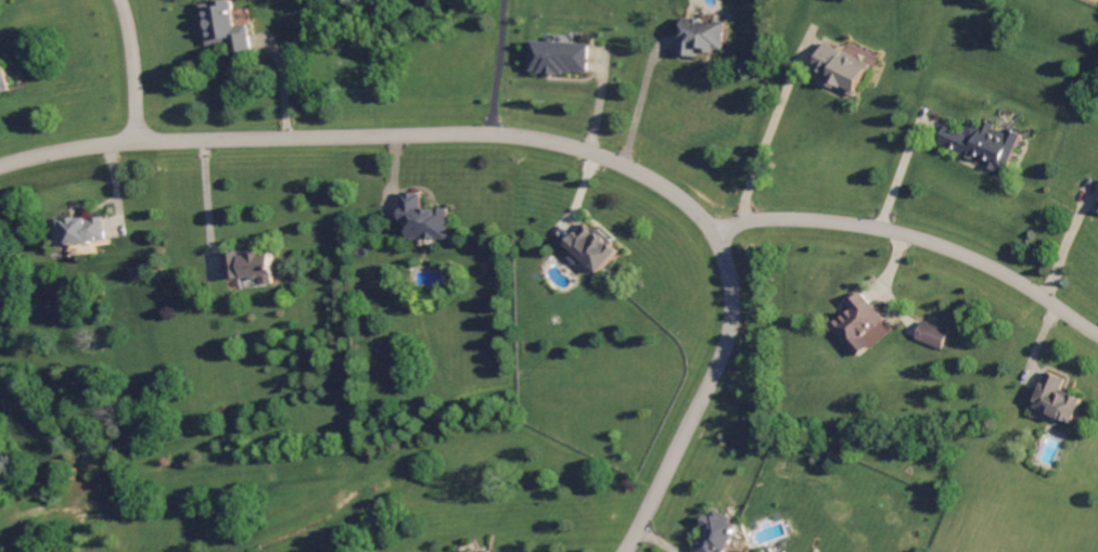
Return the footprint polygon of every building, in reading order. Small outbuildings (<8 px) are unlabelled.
[(207,44),(230,42),(231,53),(253,50),(250,23),(237,25),(234,0),(221,0),(202,2),(207,44)] [(682,54),(698,56),(699,48),(724,51),(727,21),(686,17),(682,54)] [(589,72),(590,42),(533,41),(533,71),(589,72)] [(858,96),(871,61),(824,44),(815,68),(831,74),(827,85),(858,96)] [(941,144),(989,161),(988,164),(1008,171),(1021,134),(985,121),(983,126),(970,122),(967,132),(948,125),(941,144)] [(410,237),(450,238),(451,208),(424,208),(425,192),(406,192),(405,220),(410,220),(410,237)] [(53,221),(57,247),(106,239),(102,214),(53,221)] [(579,263),(583,259),(602,273),(621,248),(587,222),(564,252),(579,263)] [(224,252),(228,280),(277,273),(273,250),(243,254),(243,249),(224,252)] [(893,327),(862,294),(830,324),(860,357),(893,327)] [(949,329),(921,322),(916,342),(944,348),(949,329)] [(1033,409),(1073,424),(1083,398),(1062,391),(1067,377),(1047,370),(1033,409)] [(724,549),(730,551),(739,523),(710,514),(700,551),(701,551),(723,551),(724,549)]
